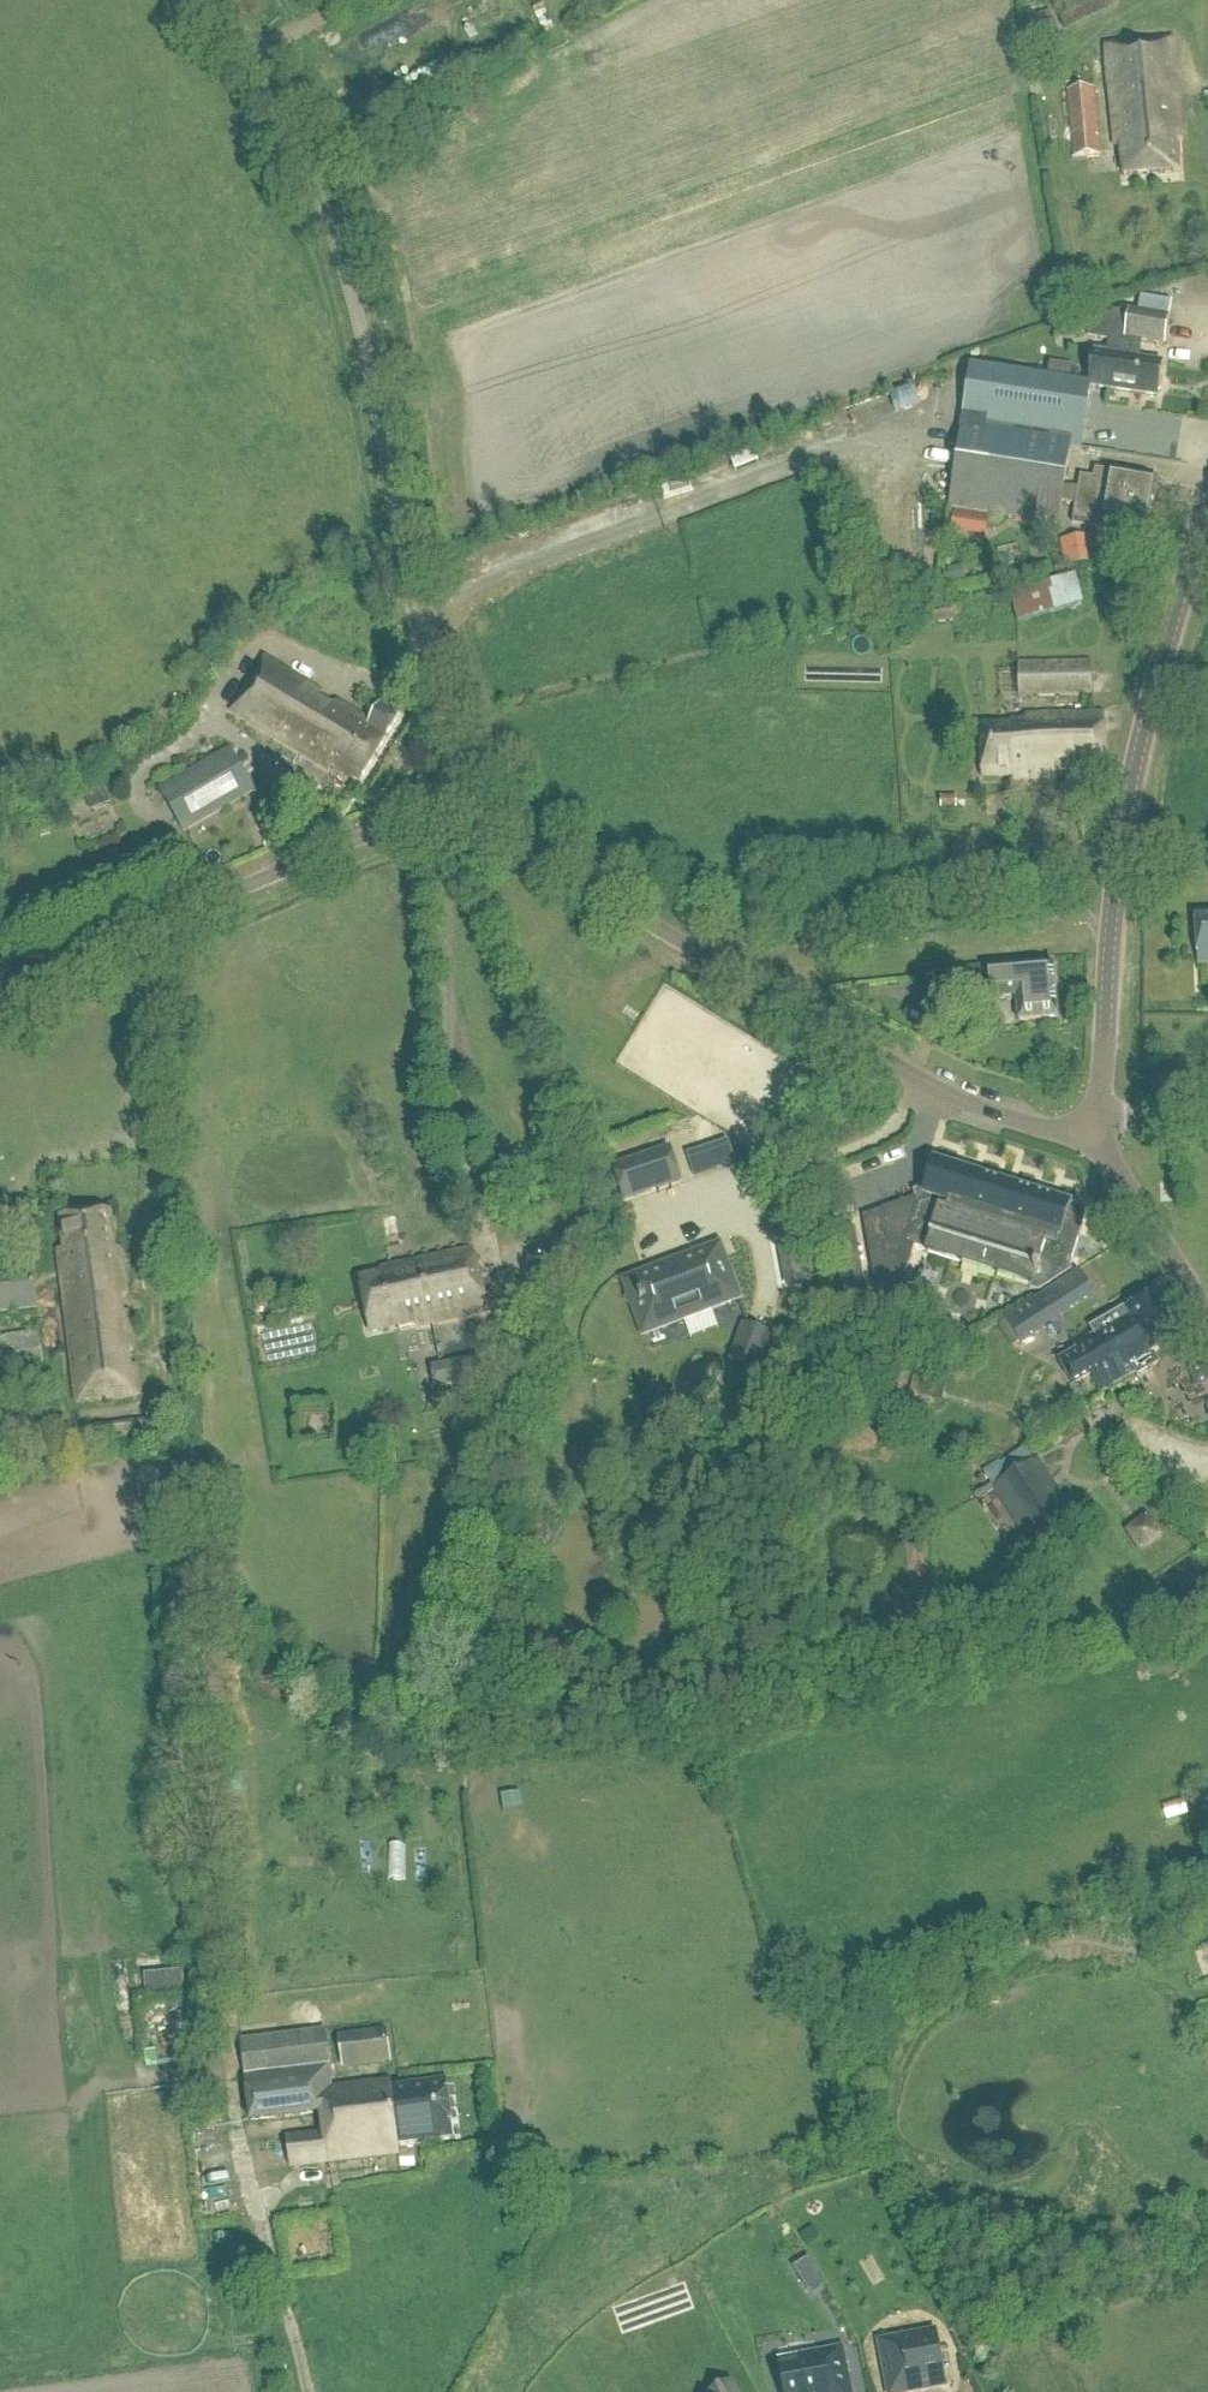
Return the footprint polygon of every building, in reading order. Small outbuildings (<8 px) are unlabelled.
[(1178,143),(1183,142),(1174,41),(1106,48),(1116,149),(1122,148),(1125,179),(1181,173),(1178,143)] [(1095,91),(1069,93),(1075,157),(1102,154),(1095,91)] [(962,432),(1070,449),(1081,451),(1091,388),(1158,398),(1163,366),(1140,363),(1142,344),(1166,347),(1172,303),(1142,299),(1140,314),(1130,312),(1102,321),(1102,326),(1091,324),(1089,340),(1110,343),(1109,354),(1096,352),(1090,387),(972,368),(962,432)] [(1058,526),(1070,449),(962,432),(949,509),(1058,526)] [(1099,482),(1082,479),(1074,526),(1100,531),(1101,523),(1150,532),(1158,483),(1101,473),(1099,482)] [(1010,593),(1018,624),(1085,606),(1077,575),(1010,593)] [(925,626),(955,622),(953,607),(923,612),(925,626)] [(232,712),(285,745),(330,773),(333,767),(361,784),(401,718),(382,706),(371,724),(265,659),(232,712)] [(1019,663),(1019,700),(1094,699),(1093,662),(1019,663)] [(1014,782),(1106,778),(1105,715),(1027,716),(1027,721),(1012,721),(1012,726),(982,728),(984,779),(1014,778),(1014,782)] [(184,834),(255,792),(231,751),(160,792),(184,834)] [(301,778),(294,789),(314,801),(320,789),(301,778)] [(100,810),(117,803),(110,786),(93,793),(100,810)] [(1207,966),(1207,912),(1195,913),(1198,967),(1207,966)] [(1019,1022),(1058,1019),(1054,965),(989,971),(992,1001),(1017,999),(1019,1022)] [(613,1169),(624,1201),(697,1176),(686,1144),(613,1169)] [(1072,1272),(1070,1269),(1088,1212),(1071,1207),(1072,1206),(1037,1195),(935,1162),(925,1196),(917,1198),(916,1196),(915,1193),(913,1194),(915,1196),(915,1199),(915,1200),(864,1219),(874,1278),(908,1272),(915,1249),(927,1253),(926,1254),(1032,1287),(1031,1290),(1040,1293),(1072,1272)] [(77,1405),(139,1398),(136,1368),(129,1369),(127,1354),(134,1353),(129,1315),(123,1316),(121,1299),(127,1298),(122,1251),(115,1252),(110,1213),(62,1219),(66,1251),(59,1252),(77,1405)] [(626,1301),(627,1304),(630,1306),(634,1306),(644,1335),(739,1299),(720,1248),(625,1284),(630,1295),(627,1297),(626,1301)] [(418,1328),(488,1314),(474,1253),(473,1251),(406,1265),(381,1270),(382,1275),(360,1279),(371,1335),(417,1325),(418,1328)] [(39,1310),(33,1264),(0,1269),(0,1315),(39,1310)] [(1079,1274),(1006,1322),(1021,1344),(1094,1297),(1079,1274)] [(863,1281),(843,1284),(849,1319),(868,1316),(863,1281)] [(1089,1327),(1092,1331),(1095,1336),(1091,1339),(1088,1334),(1072,1343),(1078,1353),(1059,1364),(1073,1387),(1091,1376),(1101,1393),(1136,1373),(1138,1376),(1158,1364),(1153,1355),(1178,1341),(1153,1295),(1101,1326),(1099,1321),(1089,1327)] [(732,1363),(760,1373),(773,1336),(745,1326),(732,1363)] [(847,1327),(846,1336),(845,1339),(857,1340),(859,1328),(847,1327)] [(46,1371),(40,1332),(0,1338),(0,1378),(46,1371)] [(469,1356),(433,1359),(435,1386),(445,1385),(447,1406),(488,1402),(486,1380),(492,1379),(488,1343),(468,1345),(469,1356)] [(1073,1512),(1039,1459),(1008,1479),(997,1461),(983,1469),(995,1488),(993,1489),(1027,1542),(1073,1512)] [(1155,1518),(1137,1536),(1155,1554),(1173,1536),(1155,1518)] [(241,1690),(252,1683),(242,1667),(231,1675),(241,1690)] [(1091,1865),(1114,1857),(1111,1846),(1088,1854),(1091,1865)] [(399,2148),(455,2141),(447,2083),(392,2090),(391,2082),(333,2089),(326,2033),(242,2044),(251,2122),(322,2114),(325,2135),(287,2140),(291,2169),(400,2155),(399,2148)] [(343,2039),(347,2066),(389,2060),(386,2034),(343,2039)] [(219,2216),(235,2211),(227,2187),(212,2192),(219,2216)] [(881,2344),(882,2348),(880,2351),(882,2363),(885,2365),(890,2391),(918,2391),(947,2387),(937,2333),(881,2344)] [(800,2363),(802,2372),(782,2375),(785,2391),(850,2391),(843,2355),(800,2363)]
